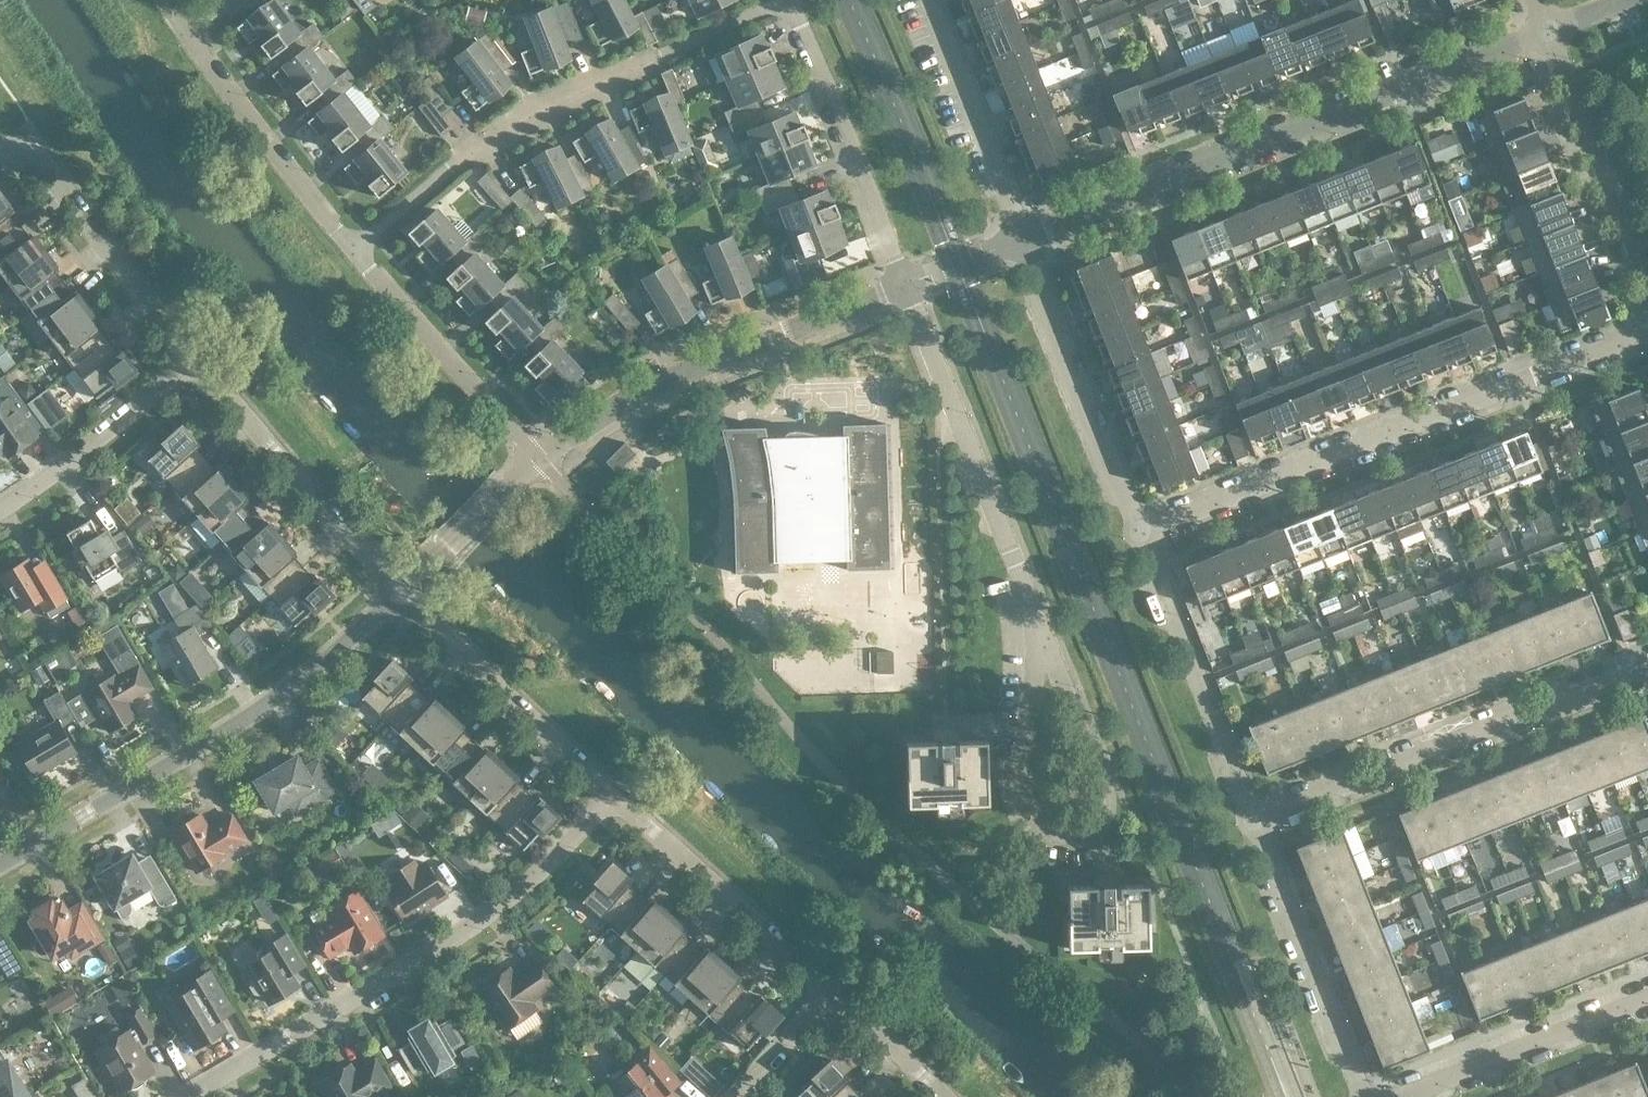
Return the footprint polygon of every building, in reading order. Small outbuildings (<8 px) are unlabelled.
[(299,34),(274,0),(273,0),(237,27),(249,43),(261,34),(265,40),(260,44),(270,58),(287,46),(286,44),(299,34)] [(355,2),(365,14),(376,6),(371,0),(357,0),(355,2)] [(631,17),(622,0),(593,0),(602,17),(587,26),(598,47),(636,26),(631,17)] [(699,15),(731,0),(691,0),(699,15)] [(966,13),(973,11),(973,10),(998,0),(961,0),(966,13)] [(1011,0),(998,0),(973,10),(973,11),(977,19),(970,22),(976,38),(983,35),(983,34),(1019,20),(1011,0)] [(1075,17),(1068,0),(1058,4),(1065,20),(1075,17)] [(1106,2),(1109,12),(1126,6),(1124,0),(1111,0),(1106,2)] [(1161,0),(1159,0),(1144,6),(1148,16),(1164,9),(1161,0)] [(1180,0),(1161,0),(1164,9),(1181,3),(1180,0)] [(1332,8),(1346,44),(1347,43),(1355,40),(1358,47),(1374,41),(1358,0),(1352,0),(1332,8)] [(1434,13),(1451,6),(1453,11),(1481,0),(1429,0),(1434,13)] [(550,8),(564,44),(582,37),(568,1),(550,8)] [(1385,1),(1372,6),(1383,33),(1396,28),(1385,1)] [(1109,12),(1106,2),(1089,9),(1093,19),(1109,12)] [(1173,29),(1185,25),(1177,4),(1165,9),(1173,29)] [(482,26),(486,11),(468,6),(464,21),(482,26)] [(570,58),(564,44),(550,8),(525,17),(536,45),(520,52),(529,74),(570,58)] [(1346,44),(1332,8),(1308,17),(1322,53),(1323,53),(1331,50),(1334,57),(1350,51),(1347,43),(1346,44)] [(657,40),(642,11),(631,17),(636,26),(647,46),(657,40)] [(1132,22),(1128,12),(1112,18),(1116,29),(1132,22)] [(1322,53),(1308,17),(1284,27),(1298,63),(1298,62),(1307,59),(1310,66),(1326,60),(1323,53),(1322,53)] [(1116,29),(1112,18),(1095,25),(1099,35),(1116,29)] [(1028,44),(1019,20),(983,34),(983,35),(986,43),(979,46),(985,62),(993,59),(992,58),(1028,44)] [(301,32),(311,45),(323,36),(314,23),(301,32)] [(1298,63),(1284,27),(1259,37),(1273,72),(1274,72),(1283,69),(1285,76),(1301,70),(1298,62),(1298,63)] [(477,40),(486,53),(497,45),(488,32),(477,40)] [(1088,49),(1081,32),(1071,36),(1078,53),(1088,49)] [(716,54),(728,80),(771,60),(771,61),(776,59),(770,46),(766,48),(760,34),(716,54)] [(1273,72),(1259,37),(1235,46),(1249,82),(1250,82),(1258,78),(1261,86),(1277,79),(1274,72),(1273,72)] [(510,84),(486,53),(477,40),(456,56),(475,80),(461,91),(475,110),(510,84)] [(1038,69),(1028,44),(992,58),(993,59),(996,67),(989,70),(995,86),(1002,83),(1038,69)] [(1249,82),(1235,46),(1211,56),(1225,92),(1226,91),(1234,88),(1237,95),(1253,89),(1250,82),(1249,82)] [(296,81),(301,88),(295,92),(306,105),(322,92),(321,91),(334,81),(308,47),(271,75),(284,91),(296,81)] [(1094,65),(1088,49),(1078,53),(1084,69),(1094,65)] [(1225,92),(1211,56),(1187,65),(1201,101),(1210,98),(1213,105),(1229,99),(1226,91),(1225,92)] [(771,60),(728,80),(739,105),(724,112),(729,124),(761,111),(756,98),(783,86),(771,61),(771,60)] [(1201,101),(1187,65),(1162,75),(1176,111),(1177,110),(1186,107),(1188,114),(1204,108),(1201,101)] [(672,68),(661,73),(669,93),(673,103),(684,99),(672,68)] [(336,78),(346,91),(358,82),(349,69),(336,78)] [(1047,93),(1038,69),(1002,83),(1006,92),(998,95),(1005,110),(1012,108),(1012,107),(1047,93)] [(1176,111),(1162,75),(1138,85),(1152,120),(1153,120),(1161,117),(1164,124),(1180,118),(1177,110),(1176,111)] [(429,76),(419,84),(428,97),(439,88),(429,76)] [(1107,97),(1101,81),(1090,85),(1097,101),(1107,97)] [(1152,120),(1138,85),(1113,94),(1127,130),(1137,126),(1140,134),(1156,127),(1153,120),(1152,120)] [(337,134),(331,138),(342,151),(358,138),(357,137),(369,127),(343,93),(307,122),(320,137),(332,128),(337,134)] [(669,93),(629,110),(638,132),(654,125),(666,153),(690,143),(673,103),(669,93)] [(1057,117),(1047,93),(1012,107),(1012,108),(1015,116),(1008,119),(1014,135),(1021,132),(1021,131),(1057,117)] [(1113,114),(1107,97),(1097,101),(1103,117),(1113,114)] [(1475,116),(1488,148),(1536,129),(1535,128),(1523,99),(1524,98),(1523,97),(1475,116)] [(429,120),(440,111),(431,99),(420,107),(429,120)] [(767,123),(761,111),(729,124),(737,143),(752,137),(760,156),(804,138),(805,139),(809,137),(803,124),(799,125),(794,112),(767,123)] [(382,137),(394,127),(384,115),(372,124),(382,137)] [(1066,141),(1057,117),(1021,131),(1021,132),(1025,140),(1018,143),(1023,158),(1066,141)] [(637,166),(629,153),(610,119),(572,141),(584,162),(599,153),(614,179),(637,166)] [(1123,138),(1116,121),(1106,125),(1113,142),(1123,138)] [(1536,130),(1536,129),(1488,148),(1500,179),(1548,160),(1548,159),(1547,160),(1536,130)] [(1434,164),(1459,153),(1451,132),(1425,142),(1434,164)] [(804,138),(760,156),(771,182),(756,188),(761,201),(793,188),(788,176),(815,164),(805,139),(804,138)] [(394,182),(406,172),(379,139),(344,168),(357,184),(368,174),(373,180),(368,184),(378,197),(395,184),(394,182)] [(1076,166),(1066,141),(1023,158),(1030,173),(1037,171),(1041,180),(1076,166)] [(1401,154),(1392,157),(1391,157),(1406,193),(1431,183),(1415,142),(1399,149),(1401,154)] [(582,195),(575,181),(558,146),(519,166),(529,187),(545,179),(559,207),(582,195)] [(637,166),(649,159),(641,146),(629,153),(637,166)] [(1376,163),(1368,166),(1367,167),(1381,203),(1406,193),(1391,157),(1392,157),(1390,152),(1374,158),(1376,163)] [(1548,161),(1548,160),(1500,179),(1512,210),(1560,191),(1548,161)] [(1352,173),(1344,176),(1343,176),(1357,212),(1381,203),(1367,167),(1368,166),(1366,162),(1350,168),(1352,173)] [(652,178),(647,168),(642,170),(646,180),(652,178)] [(1328,182),(1319,186),(1333,222),(1357,212),(1343,176),(1344,176),(1342,171),(1326,177),(1328,182)] [(575,181),(582,195),(594,189),(587,175),(575,181)] [(1442,183),(1449,199),(1462,194),(1456,177),(1442,183)] [(1304,192),(1295,195),(1294,196),(1309,231),(1333,222),(1319,186),(1318,181),(1302,187),(1304,192)] [(492,196),(502,208),(512,199),(502,187),(492,196)] [(798,201),(793,188),(761,201),(766,214),(781,208),(791,234),(835,217),(836,218),(840,216),(835,202),(830,204),(825,190),(798,201)] [(1279,202),(1271,205),(1270,205),(1284,241),(1309,231),(1294,196),(1295,195),(1293,190),(1277,197),(1279,202)] [(20,223),(12,213),(15,211),(0,191),(0,239),(20,223)] [(1561,192),(1560,191),(1512,210),(1525,241),(1573,222),(1572,222),(1560,192),(1561,192)] [(1448,200),(1460,230),(1474,225),(1462,195),(1448,200)] [(1255,211),(1247,214),(1246,215),(1260,251),(1284,241),(1270,205),(1271,205),(1269,200),(1253,206),(1255,211)] [(547,217),(536,205),(526,214),(537,226),(547,217)] [(430,271),(465,241),(437,209),(425,220),(423,218),(407,231),(418,244),(423,240),(428,246),(417,256),(430,271)] [(1231,221),(1222,224),(1236,260),(1260,251),(1246,215),(1247,214),(1245,210),(1229,216),(1231,221)] [(835,217),(791,234),(794,241),(791,243),(790,245),(788,247),(787,249),(786,251),(785,253),(785,255),(784,257),(784,258),(784,260),(785,263),(785,265),(794,288),(827,276),(818,254),(845,243),(836,218),(835,217)] [(1206,230),(1198,234),(1197,234),(1212,270),(1236,260),(1222,224),(1220,219),(1205,225),(1206,230)] [(1573,223),(1573,222),(1525,241),(1537,273),(1585,253),(1584,253),(1572,223),(1573,223)] [(20,223),(0,239),(0,271),(7,280),(45,250),(36,238),(33,240),(20,223)] [(1461,231),(1468,246),(1483,240),(1477,225),(1461,231)] [(467,239),(477,251),(489,241),(478,229),(467,239)] [(1187,280),(1212,270),(1197,234),(1198,234),(1196,229),(1180,235),(1182,240),(1172,244),(1187,280)] [(1440,232),(1423,238),(1427,248),(1444,242),(1440,232)] [(751,287),(744,269),(739,259),(730,237),(707,247),(719,275),(702,282),(711,304),(751,287)] [(1427,248),(1423,238),(1407,245),(1411,255),(1427,248)] [(1171,259),(1165,243),(1155,247),(1161,263),(1171,259)] [(1454,256),(1450,246),(1430,254),(1434,264),(1454,256)] [(55,263),(45,250),(7,280),(29,310),(65,282),(52,265),(55,263)] [(1391,251),(1375,257),(1379,267),(1395,261),(1391,251)] [(503,285),(475,253),(463,264),(461,262),(446,276),(457,289),(462,284),(467,290),(455,300),(469,315),(503,285)] [(1585,254),(1585,253),(1537,273),(1549,304),(1597,285),(1597,284),(1585,254)] [(755,264),(751,254),(739,259),(744,269),(755,264)] [(1072,281),(1078,296),(1121,279),(1111,254),(1075,268),(1079,278),(1072,281)] [(1434,264),(1430,254),(1413,261),(1417,271),(1434,264)] [(1379,267),(1375,257),(1358,264),(1362,274),(1379,267)] [(666,265),(674,278),(685,271),(677,258),(666,265)] [(659,304),(644,313),(657,334),(694,311),(674,278),(666,265),(643,278),(659,304)] [(1181,284),(1174,267),(1164,271),(1171,287),(1181,284)] [(1402,277),(1398,267),(1381,274),(1385,284),(1402,277)] [(1486,292),(1500,286),(1495,272),(1480,278),(1486,292)] [(505,283),(516,295),(527,284),(516,273),(505,283)] [(1344,273),(1328,280),(1331,290),(1348,283),(1344,273)] [(1385,284),(1381,274),(1365,280),(1369,290),(1385,284)] [(1131,303),(1121,279),(1078,296),(1084,311),(1091,308),(1095,317),(1095,318),(1131,303)] [(1331,290),(1328,280),(1311,286),(1315,296),(1331,290)] [(77,298),(65,282),(29,310),(51,338),(90,309),(80,296),(77,298)] [(1352,293),(1348,283),(1331,290),(1335,299),(1352,293)] [(1187,300),(1181,284),(1171,287),(1177,304),(1187,300)] [(1598,285),(1597,285),(1549,304),(1560,331),(1577,324),(1579,329),(1609,317),(1597,285),(1598,285)] [(1294,289),(1278,296),(1282,306),(1298,299),(1294,289)] [(1335,299),(1331,290),(1315,296),(1319,306),(1335,299)] [(625,304),(614,292),(604,301),(615,313),(625,304)] [(1282,306),(1278,296),(1261,302),(1265,312),(1282,306)] [(542,328),(513,297),(501,308),(500,306),(484,320),(496,333),(501,328),(506,334),(495,344),(508,359),(542,328)] [(1140,328),(1131,303),(1095,318),(1095,317),(1087,320),(1094,335),(1101,333),(1104,341),(1105,342),(1140,328)] [(1498,324),(1513,318),(1507,303),(1493,309),(1498,324)] [(1304,315),(1301,306),(1284,312),(1288,322),(1304,315)] [(1479,307),(1454,317),(1468,352),(1469,352),(1478,349),(1480,356),(1496,350),(1479,307)] [(1246,308),(1229,315),(1233,325),(1250,318),(1246,308)] [(100,321),(90,309),(51,338),(73,367),(109,340),(97,323),(100,321)] [(1288,322),(1284,312),(1268,319),(1272,328),(1288,322)] [(1233,325),(1229,315),(1213,321),(1217,331),(1233,325)] [(555,316),(544,326),(555,338),(566,327),(555,316)] [(1200,332),(1193,316),(1183,320),(1190,336),(1200,332)] [(1468,352),(1454,317),(1430,326),(1444,362),(1445,362),(1453,358),(1456,366),(1472,359),(1469,352),(1468,352)] [(1513,318),(1498,324),(1508,351),(1524,345),(1513,318)] [(1256,335),(1252,325),(1236,331),(1240,341),(1256,335)] [(1444,362),(1430,326),(1406,336),(1420,371),(1421,371),(1429,368),(1432,375),(1448,369),(1445,362),(1444,362)] [(1150,352),(1140,328),(1105,342),(1104,341),(1097,344),(1103,360),(1110,357),(1114,365),(1114,366),(1150,352)] [(1240,341),(1236,331),(1219,338),(1223,348),(1240,341)] [(1206,348),(1200,332),(1190,336),(1196,352),(1206,348)] [(1420,371),(1406,336),(1382,345),(1396,381),(1405,377),(1408,385),(1424,378),(1421,371),(1420,371)] [(117,350),(109,340),(73,367),(96,397),(123,377),(125,380),(137,370),(120,348),(117,350)] [(590,383),(580,373),(581,371),(552,340),(541,351),(539,349),(524,364),(535,376),(540,371),(546,377),(534,387),(548,402),(552,399),(557,405),(590,383)] [(1396,381),(1382,345),(1357,355),(1371,391),(1372,390),(1380,387),(1383,394),(1399,388),(1396,381)] [(1159,376),(1150,352),(1114,366),(1114,365),(1107,368),(1113,384),(1120,381),(1123,389),(1124,390),(1159,376)] [(10,355),(0,363),(0,368),(3,371),(15,362),(10,355)] [(1371,391),(1357,355),(1333,364),(1347,400),(1348,400),(1356,397),(1359,404),(1375,398),(1372,390),(1371,391)] [(1219,381),(1213,364),(1203,368),(1209,384),(1219,381)] [(1347,400),(1333,364),(1309,374),(1323,410),(1324,409),(1332,406),(1335,413),(1351,407),(1348,400),(1347,400)] [(1323,410),(1309,374),(1284,383),(1299,419),(1308,416),(1311,423),(1326,417),(1324,409),(1323,410)] [(15,407),(15,406),(23,400),(4,375),(0,377),(0,397),(3,401),(0,403),(0,452),(4,449),(9,456),(36,437),(15,407)] [(1169,400),(1159,376),(1124,390),(1123,389),(1116,392),(1122,408),(1130,405),(1133,414),(1133,415),(1169,400)] [(29,381),(18,389),(26,400),(37,392),(29,381)] [(1225,397),(1219,381),(1209,384),(1216,401),(1225,397)] [(1299,419),(1284,383),(1260,393),(1274,429),(1275,429),(1283,425),(1286,433),(1302,426),(1299,419)] [(47,387),(27,403),(48,430),(69,415),(47,387)] [(1602,438),(1647,420),(1647,414),(1638,388),(1638,387),(1590,406),(1602,438)] [(1274,429),(1260,393),(1235,403),(1249,439),(1259,435),(1262,442),(1278,436),(1275,429),(1274,429)] [(1179,425),(1169,400),(1133,415),(1133,414),(1126,417),(1132,433),(1139,430),(1143,438),(1143,439),(1179,425)] [(1238,429),(1232,412),(1222,416),(1228,433),(1238,429)] [(1602,438),(1615,469),(1647,456),(1647,420),(1602,438)] [(778,558),(810,557),(846,556),(847,569),(890,568),(889,541),(888,523),(887,467),(886,442),(885,423),(843,424),(843,438),(828,438),(827,438),(827,437),(826,437),(825,437),(825,436),(824,436),(822,435),(819,434),(817,434),(814,433),(813,433),(812,432),(809,432),(808,432),(806,431),(803,431),(802,431),(800,430),(799,430),(798,430),(797,430),(796,430),(795,430),(794,430),(793,430),(792,430),(791,430),(790,431),(789,431),(788,431),(788,432),(787,432),(786,433),(785,434),(784,435),(784,436),(784,437),(783,438),(783,439),(767,440),(764,426),(763,426),(722,428),(722,429),(727,453),(728,457),(730,471),(731,472),(733,500),(734,528),(735,543),(735,572),(769,571),(778,571),(778,558)] [(148,459),(173,487),(207,457),(198,447),(200,445),(182,424),(170,435),(172,437),(148,459)] [(1188,449),(1179,425),(1143,439),(1143,438),(1135,441),(1142,457),(1149,454),(1152,462),(1153,463),(1188,449)] [(1248,454),(1238,429),(1228,433),(1222,435),(1232,460),(1248,454)] [(1512,442),(1503,445),(1502,445),(1517,481),(1542,471),(1526,430),(1510,437),(1512,442)] [(1487,451),(1479,455),(1478,455),(1492,491),(1517,481),(1502,445),(1503,445),(1501,440),(1486,446),(1487,451)] [(1551,458),(1565,452),(1560,441),(1547,446),(1551,458)] [(636,453),(625,442),(605,461),(616,472),(636,453)] [(1198,474),(1188,449),(1153,463),(1152,462),(1145,465),(1151,481),(1158,478),(1162,488),(1198,474)] [(1463,461),(1455,464),(1454,464),(1468,500),(1492,491),(1478,455),(1479,455),(1477,450),(1461,456),(1463,461)] [(1615,469),(1627,500),(1647,492),(1647,456),(1615,469)] [(220,472),(207,457),(173,487),(197,515),(233,482),(223,470),(220,472)] [(1439,470),(1431,474),(1430,474),(1444,510),(1468,500),(1454,464),(1455,464),(1453,459),(1437,466),(1439,470)] [(1415,480),(1406,483),(1405,484),(1420,519),(1444,510),(1430,474),(1431,474),(1429,469),(1413,475),(1415,480)] [(1569,473),(1558,477),(1562,487),(1573,483),(1569,473)] [(1390,490),(1382,493),(1381,493),(1395,529),(1420,519),(1405,484),(1406,483),(1404,478),(1388,485),(1390,490)] [(244,494),(233,482),(197,515),(221,542),(255,512),(242,496),(244,494)] [(1569,502),(1579,498),(1574,486),(1564,490),(1569,502)] [(1366,499),(1358,503),(1357,503),(1371,539),(1395,529),(1381,493),(1382,493),(1380,488),(1364,494),(1366,499)] [(1627,500),(1639,531),(1647,528),(1647,492),(1627,500)] [(1342,509),(1333,512),(1347,548),(1371,539),(1357,503),(1358,503),(1356,498),(1340,504),(1342,509)] [(127,499),(115,510),(127,524),(139,513),(127,499)] [(1318,518),(1308,522),(1322,558),(1347,548),(1333,512),(1332,507),(1316,514),(1318,518)] [(269,527),(255,512),(221,542),(246,569),(282,537),(271,525),(269,527)] [(133,524),(141,534),(154,524),(145,514),(133,524)] [(1293,528),(1285,531),(1284,532),(1298,567),(1322,558),(1308,522),(1306,517),(1291,523),(1293,528)] [(100,534),(90,518),(67,532),(76,549),(73,551),(82,567),(86,565),(95,580),(117,567),(121,572),(142,560),(124,529),(111,537),(107,530),(100,534)] [(1269,538),(1261,541),(1260,541),(1274,577),(1298,567),(1284,532),(1285,531),(1283,526),(1267,533),(1269,538)] [(1553,526),(1537,532),(1541,542),(1557,536),(1553,526)] [(1639,531),(1647,554),(1647,528),(1639,531)] [(1541,542),(1537,532),(1520,539),(1524,549),(1541,542)] [(1583,537),(1588,551),(1599,547),(1594,533),(1583,537)] [(1245,547),(1236,551),(1235,551),(1250,587),(1274,577),(1260,541),(1261,541),(1259,536),(1243,542),(1245,547)] [(293,549),(282,537),(246,569),(270,597),(304,566),(290,551),(293,549)] [(1565,551),(1561,541),(1544,548),(1548,557),(1565,551)] [(1504,545),(1489,552),(1492,561),(1508,555),(1504,545)] [(1220,557),(1211,560),(1210,561),(1225,596),(1250,587),(1235,551),(1236,551),(1234,546),(1219,552),(1220,557)] [(1599,547),(1588,552),(1594,567),(1606,563),(1599,547)] [(1548,557),(1544,548),(1527,555),(1531,564),(1548,557)] [(1492,561),(1489,552),(1472,558),(1476,568),(1492,561)] [(1200,606),(1225,596),(1210,561),(1211,560),(1209,556),(1194,562),(1196,566),(1186,570),(1200,606)] [(21,609),(35,601),(42,603),(50,617),(70,606),(53,577),(42,584),(27,560),(1,575),(21,609)] [(1516,570),(1513,561),(1496,567),(1499,576),(1516,570)] [(1456,565),(1440,571),(1443,581),(1460,574),(1456,565)] [(175,566),(170,570),(177,578),(185,571),(181,566),(175,566)] [(313,576),(304,566),(270,597),(295,625),(320,603),(322,605),(334,595),(315,574),(313,576)] [(1499,576),(1496,567),(1478,574),(1482,583),(1499,576)] [(1443,581),(1440,571),(1423,577),(1427,587),(1443,581)] [(1468,589),(1464,580),(1447,587),(1451,596),(1468,589)] [(166,601),(181,592),(175,581),(159,590),(166,601)] [(203,606),(215,595),(207,585),(194,596),(203,606)] [(1409,587),(1392,593),(1396,603),(1413,597),(1409,587)] [(1451,596),(1447,587),(1430,593),(1434,602),(1451,596)] [(1591,592),(1565,602),(1584,649),(1586,648),(1585,647),(1607,638),(1607,640),(1610,639),(1609,636),(1608,636),(1591,592)] [(1396,603),(1392,593),(1376,600),(1380,610),(1396,603)] [(1613,613),(1626,608),(1621,596),(1608,601),(1613,613)] [(1417,607),(1413,597),(1396,603),(1400,613),(1417,607)] [(1584,649),(1565,602),(1541,611),(1560,659),(1561,658),(1561,657),(1582,648),(1583,649),(1584,649)] [(214,624),(196,603),(173,616),(180,628),(179,635),(160,646),(184,686),(217,666),(198,634),(214,624)] [(1359,603),(1342,609),(1346,619),(1363,613),(1359,603)] [(1400,613),(1396,603),(1380,610),(1384,620),(1400,613)] [(78,605),(68,611),(78,628),(88,622),(78,605)] [(1628,608),(1612,614),(1623,641),(1638,635),(1628,608)] [(1346,619),(1342,609),(1326,616),(1330,626),(1346,619)] [(1560,659),(1541,611),(1517,621),(1535,668),(1537,668),(1537,666),(1558,658),(1559,659),(1560,659)] [(1371,627),(1367,618),(1350,625),(1353,634),(1371,627)] [(1535,668),(1517,621),(1492,630),(1511,678),(1513,677),(1512,676),(1534,667),(1534,669),(1535,668)] [(1310,622),(1294,629),(1298,639),(1314,632),(1310,622)] [(1353,634),(1350,625),(1333,632),(1336,641),(1353,634)] [(109,731),(138,714),(130,701),(153,687),(116,626),(99,636),(120,671),(121,671),(123,674),(116,678),(114,675),(86,691),(109,731)] [(229,637),(237,646),(249,635),(241,626),(229,637)] [(1298,639),(1294,629),(1277,635),(1281,645),(1298,639)] [(1511,678),(1492,630),(1468,640),(1487,687),(1488,687),(1488,685),(1510,677),(1510,678),(1511,678)] [(1322,647),(1318,638),(1301,644),(1305,653),(1322,647)] [(1487,687),(1468,640),(1444,650),(1463,697),(1464,696),(1464,695),(1485,686),(1486,688),(1487,687)] [(1262,641),(1245,648),(1249,658),(1266,651),(1262,641)] [(1305,653),(1301,644),(1284,651),(1287,660),(1305,653)] [(44,660),(59,684),(70,677),(65,670),(79,662),(69,645),(44,660)] [(1249,658),(1245,648),(1229,654),(1233,664),(1249,658)] [(1463,697),(1444,650),(1420,659),(1438,706),(1440,706),(1439,705),(1461,696),(1462,697),(1463,697)] [(877,673),(893,673),(892,651),(877,651),(877,673)] [(1273,666),(1270,657),(1253,664),(1256,673),(1273,666)] [(362,697),(389,723),(420,690),(411,681),(413,678),(393,659),(382,671),(384,673),(362,697)] [(1438,706),(1420,659),(1395,669),(1414,716),(1415,716),(1415,714),(1437,706),(1437,707),(1438,706)] [(1256,673),(1253,664),(1235,670),(1239,679),(1256,673)] [(41,666),(31,671),(38,682),(47,677),(41,666)] [(1414,716),(1395,669),(1371,678),(1390,726),(1391,725),(1390,724),(1412,715),(1413,717),(1414,716)] [(1390,726),(1371,678),(1346,688),(1365,735),(1367,735),(1366,733),(1388,725),(1388,726),(1390,726)] [(1365,735),(1346,688),(1322,698),(1341,745),(1342,744),(1342,743),(1364,734),(1364,736),(1365,735)] [(35,775),(75,751),(61,727),(76,718),(59,690),(44,700),(56,721),(17,744),(35,775)] [(435,704),(420,690),(389,723),(416,748),(449,712),(437,701),(435,704)] [(67,702),(82,727),(97,718),(83,693),(67,702)] [(1341,745),(1322,698),(1298,707),(1317,755),(1318,754),(1318,753),(1339,744),(1340,745),(1341,745)] [(1317,755),(1298,707),(1274,717),(1292,764),(1294,764),(1293,762),(1315,754),(1316,755),(1317,755)] [(461,723),(449,712),(416,748),(443,773),(474,740),(459,726),(461,723)] [(1617,726),(1636,773),(1647,768),(1647,729),(1643,715),(1640,716),(1641,718),(1619,726),(1618,725),(1617,726)] [(1292,764),(1274,717),(1248,727),(1255,744),(1253,745),(1259,761),(1261,760),(1266,771),(1265,771),(1267,774),(1269,773),(1269,772),(1291,763),(1291,765),(1292,764)] [(1636,773),(1617,726),(1616,726),(1616,727),(1595,736),(1594,735),(1593,735),(1612,783),(1636,773)] [(332,727),(323,736),(334,747),(344,738),(332,727)] [(937,733),(934,734),(934,741),(906,741),(908,804),(937,803),(936,800),(959,799),(959,803),(988,802),(986,739),(958,740),(958,733),(954,732),(949,731),(944,731),(940,732),(937,733)] [(1612,783),(1593,735),(1592,736),(1592,737),(1570,746),(1570,744),(1568,745),(1588,792),(1612,783)] [(489,754),(474,740),(443,773),(469,798),(503,762),(491,751),(489,754)] [(1588,792),(1568,745),(1567,745),(1568,747),(1546,755),(1546,754),(1544,754),(1563,802),(1588,792)] [(1563,802),(1544,754),(1543,755),(1544,756),(1522,765),(1521,763),(1520,764),(1539,811),(1563,802)] [(304,768),(297,756),(281,766),(282,767),(273,772),(272,771),(256,780),(274,811),(289,802),(293,809),(300,810),(336,789),(319,759),(304,768)] [(514,773),(503,762),(469,798),(496,823),(527,790),(512,776),(514,773)] [(1539,811),(1520,764),(1519,765),(1519,766),(1498,774),(1497,773),(1496,774),(1514,821),(1539,811)] [(1514,821),(1496,774),(1495,774),(1495,775),(1473,784),(1472,783),(1471,783),(1490,831),(1514,821)] [(1490,831),(1471,783),(1470,784),(1470,785),(1449,794),(1448,792),(1447,793),(1466,840),(1490,831)] [(537,799),(527,790),(496,823),(523,849),(546,824),(548,827),(559,815),(539,796),(537,799)] [(1466,840),(1447,793),(1446,793),(1446,795),(1424,803),(1424,802),(1423,803),(1442,850),(1466,840)] [(393,803),(402,813),(408,806),(399,797),(393,803)] [(1442,850),(1423,803),(1421,803),(1422,804),(1400,813),(1400,812),(1397,813),(1398,816),(1399,816),(1416,860),(1442,850)] [(414,807),(405,817),(417,828),(426,818),(414,807)] [(400,820),(394,810),(384,816),(391,827),(400,820)] [(209,829),(200,814),(169,832),(179,849),(183,847),(197,871),(224,855),(222,852),(233,846),(234,847),(247,839),(232,814),(219,822),(219,823),(209,829)] [(1636,822),(1639,832),(1647,828),(1647,817),(1636,822)] [(1399,836),(1392,819),(1383,822),(1390,839),(1399,836)] [(1622,828),(1604,835),(1608,844),(1625,837),(1622,828)] [(1304,872),(1305,873),(1352,854),(1342,829),(1324,836),(1324,834),(1308,840),(1309,842),(1298,847),(1298,846),(1295,848),(1296,850),(1297,850),(1306,872),(1304,872)] [(1608,844),(1604,835),(1587,841),(1591,851),(1608,844)] [(1409,860),(1402,843),(1393,846),(1400,864),(1409,860)] [(1631,852),(1627,843),(1610,850),(1614,859),(1631,852)] [(452,849),(446,856),(456,865),(462,858),(452,849)] [(1575,850),(1557,857),(1561,866),(1578,859),(1575,850)] [(1614,859),(1610,850),(1593,857),(1596,866),(1614,859)] [(140,868),(132,854),(115,864),(113,862),(109,861),(106,862),(104,865),(103,868),(104,871),(96,876),(122,919),(124,919),(123,918),(128,916),(131,912),(132,908),(131,904),(128,899),(149,887),(158,902),(159,904),(161,905),(163,905),(165,906),(166,905),(168,905),(177,899),(154,860),(140,868)] [(1362,879),(1352,854),(1305,873),(1306,875),(1307,874),(1315,896),(1314,897),(1362,879)] [(1561,866),(1557,857),(1540,864),(1544,873),(1561,866)] [(463,859),(457,866),(466,875),(473,868),(463,859)] [(1582,868),(1578,859),(1561,866),(1564,875),(1582,868)] [(1416,877),(1409,860),(1400,864),(1406,881),(1416,877)] [(393,883),(385,888),(406,922),(426,909),(425,907),(434,901),(436,903),(448,895),(426,862),(418,867),(414,861),(389,877),(393,883)] [(582,900),(610,926),(640,892),(630,883),(633,880),(612,862),(601,874),(604,876),(582,900)] [(1524,866),(1507,873),(1511,882),(1528,876),(1524,866)] [(1564,875),(1561,866),(1544,873),(1547,882),(1564,875)] [(1511,882),(1507,873),(1490,880),(1493,889),(1511,882)] [(1098,876),(1095,877),(1095,884),(1067,885),(1069,947),(1097,947),(1097,943),(1120,943),(1120,946),(1149,945),(1147,883),(1119,883),(1119,877),(1115,875),(1110,875),(1105,875),(1101,875),(1098,876)] [(1371,903),(1362,879),(1314,897),(1315,899),(1316,899),(1325,920),(1324,921),(1324,922),(1371,903)] [(1533,891),(1530,882),(1512,889),(1516,898),(1533,891)] [(1476,886),(1458,892),(1462,902),(1479,895),(1476,886)] [(1516,898),(1512,889),(1495,895),(1499,904),(1516,898)] [(354,952),(384,935),(358,890),(328,908),(333,916),(312,929),(329,957),(350,945),(354,952)] [(1428,909),(1421,891),(1412,895),(1419,912),(1428,909)] [(656,905),(640,892),(610,926),(637,950),(670,914),(658,903),(656,905)] [(1462,902),(1458,892),(1441,899),(1445,908),(1462,902)] [(265,893),(253,900),(260,911),(271,905),(265,893)] [(36,911),(29,915),(40,935),(38,936),(34,940),(34,946),(37,951),(42,953),(48,952),(50,951),(53,957),(67,948),(72,956),(102,938),(86,911),(72,920),(59,898),(52,902),(50,899),(34,908),(36,911)] [(1632,905),(1647,946),(1647,898),(1632,905)] [(1485,910),(1481,901),(1464,908),(1468,917),(1485,910)] [(1381,927),(1371,903),(1324,922),(1325,923),(1326,923),(1335,945),(1333,945),(1334,946),(1381,927)] [(1632,905),(1607,915),(1626,962),(1628,961),(1627,960),(1647,952),(1647,946),(1632,905)] [(1468,917),(1464,908),(1447,915),(1450,924),(1468,917)] [(1435,926),(1428,909),(1419,912),(1426,929),(1435,926)] [(682,924),(670,914),(637,950),(664,974),(695,941),(679,927),(682,924)] [(1626,962),(1607,915),(1583,924),(1602,971),(1603,971),(1603,969),(1625,961),(1625,962),(1626,962)] [(1602,971),(1583,924),(1558,934),(1577,981),(1579,981),(1578,979),(1600,970),(1601,972),(1602,971)] [(1390,951),(1381,927),(1334,946),(1334,948),(1336,947),(1344,969),(1343,969),(1343,970),(1390,951)] [(8,976),(21,968),(0,933),(0,962),(8,976)] [(250,985),(254,993),(259,994),(263,992),(270,1003),(298,986),(289,970),(290,965),(300,960),(285,934),(258,951),(256,955),(258,959),(247,965),(255,978),(251,981),(250,985)] [(1577,981),(1558,934),(1534,943),(1553,991),(1554,990),(1554,989),(1576,980),(1576,982),(1577,981)] [(1447,957),(1440,940),(1431,944),(1438,961),(1447,957)] [(710,954),(695,941),(664,974),(692,999),(724,962),(712,952),(710,954)] [(1553,991),(1534,943),(1510,953),(1529,1000),(1530,1000),(1530,998),(1551,990),(1552,991),(1553,991)] [(118,952),(127,968),(139,960),(131,945),(118,952)] [(577,958),(564,947),(556,955),(569,967),(577,958)] [(1400,976),(1390,951),(1343,970),(1344,972),(1345,972),(1354,993),(1352,994),(1353,994),(1400,976)] [(1529,1000),(1510,953),(1486,963),(1505,1010),(1506,1009),(1505,1008),(1527,999),(1528,1001),(1529,1000)] [(1454,974),(1447,957),(1438,961),(1445,978),(1454,974)] [(514,975),(509,968),(480,988),(507,1028),(537,1008),(532,1001),(554,986),(536,960),(514,975)] [(736,973),(724,962),(692,999),(719,1023),(749,989),(734,976),(736,973)] [(1505,1010),(1486,963),(1460,973),(1479,1020),(1482,1019),(1481,1018),(1503,1009),(1503,1010),(1505,1010)] [(123,975),(128,985),(135,981),(136,977),(132,970),(123,975)] [(195,1047),(225,1029),(216,1015),(218,1007),(227,1002),(232,1010),(233,1009),(210,971),(184,986),(188,992),(169,1003),(195,1047)] [(1410,1000),(1400,976),(1353,994),(1353,996),(1355,996),(1363,1017),(1362,1018),(1362,1019),(1410,1000)] [(110,985),(115,995),(127,988),(121,979),(110,985)] [(1466,1006),(1460,988),(1450,992),(1457,1009),(1466,1006)] [(759,998),(749,989),(719,1023),(747,1048),(769,1024),(771,1026),(782,1014),(761,996),(759,998)] [(51,1017),(65,1009),(56,993),(42,1002),(51,1017)] [(636,1006),(628,999),(616,1012),(624,1019),(636,1006)] [(1419,1024),(1410,1000),(1362,1019),(1363,1021),(1364,1020),(1373,1042),(1372,1042),(1372,1043),(1419,1024)] [(1200,1014),(1197,1006),(1189,1009),(1192,1017),(1200,1014)] [(1473,1023),(1466,1006),(1457,1009),(1464,1026),(1473,1023)] [(603,1007),(590,1008),(591,1021),(604,1020),(603,1007)] [(143,1078),(152,1072),(134,1042),(141,1038),(143,1042),(155,1035),(140,1009),(128,1015),(135,1027),(98,1049),(105,1062),(103,1063),(110,1076),(113,1074),(122,1090),(131,1085),(132,1087),(136,1086),(139,1085),(142,1083),(144,1080),(143,1078)] [(426,1019),(425,1016),(410,1025),(411,1027),(409,1029),(411,1033),(407,1036),(410,1042),(398,1048),(413,1073),(424,1066),(428,1071),(432,1069),(435,1073),(454,1062),(452,1057),(456,1055),(453,1049),(464,1042),(450,1018),(439,1025),(435,1019),(431,1022),(428,1017),(426,1019)] [(1429,1050),(1419,1024),(1372,1043),(1373,1045),(1374,1044),(1383,1066),(1381,1067),(1382,1069),(1385,1068),(1385,1067),(1396,1063),(1397,1065),(1413,1059),(1412,1057),(1429,1050)] [(653,1040),(661,1032),(655,1026),(650,1026),(645,1033),(653,1040)] [(654,1041),(662,1048),(670,1039),(663,1032),(654,1041)] [(471,1045),(462,1051),(472,1068),(481,1062),(471,1045)] [(626,1096),(673,1096),(664,1087),(665,1082),(674,1074),(650,1045),(632,1060),(636,1064),(629,1070),(628,1075),(631,1078),(619,1088),(626,1096)] [(0,1049),(0,1096),(26,1096),(28,1096),(0,1049)] [(682,1069),(694,1080),(706,1066),(695,1056),(682,1069)] [(800,1096),(850,1096),(856,1091),(847,1081),(850,1079),(831,1058),(819,1069),(822,1072),(798,1094),(800,1096)] [(390,1085),(375,1060),(355,1072),(350,1064),(346,1066),(343,1065),(335,1069),(334,1073),(319,1082),(329,1096),(370,1096),(390,1085)] [(1610,1071),(1620,1096),(1647,1096),(1647,1093),(1635,1061),(1633,1062),(1633,1063),(1611,1072),(1611,1070),(1610,1071)] [(1610,1071),(1608,1071),(1609,1073),(1587,1081),(1587,1080),(1586,1080),(1592,1096),(1620,1096),(1610,1071)] [(73,1085),(80,1096),(97,1096),(85,1078),(73,1085)] [(1586,1080),(1584,1081),(1585,1082),(1563,1091),(1562,1090),(1561,1090),(1564,1096),(1592,1096),(1586,1080)]
